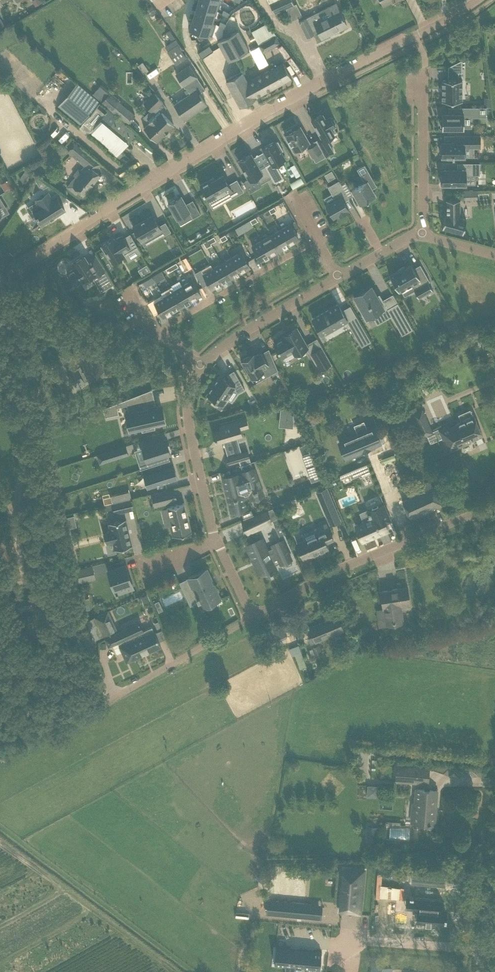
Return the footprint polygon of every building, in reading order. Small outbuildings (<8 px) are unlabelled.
[(197,8),(215,14),(217,15),(221,5),(208,0),(200,0),(197,8)] [(269,3),(274,13),(286,8),(292,21),(302,16),(296,3),(294,4),(292,0),(268,0),(269,3)] [(307,17),(299,21),(307,36),(315,33),(314,32),(318,30),(322,38),(346,26),(343,19),(339,10),(333,13),(330,6),(318,11),(318,12),(321,18),(310,24),(307,17)] [(197,8),(194,17),(211,23),(215,14),(197,8)] [(194,17),(190,28),(212,36),(216,25),(211,23),(194,17)] [(217,42),(228,62),(249,50),(239,30),(217,42)] [(280,43),(276,35),(267,40),(271,48),(280,43)] [(168,51),(167,51),(176,64),(186,57),(178,44),(168,51)] [(462,101),(462,80),(459,80),(459,72),(462,72),(462,59),(448,66),(448,80),(442,80),(442,101),(462,101)] [(138,65),(144,74),(149,70),(143,61),(138,65)] [(247,81),(247,82),(256,98),(291,79),(287,70),(282,62),(247,81)] [(189,93),(174,104),(179,111),(185,120),(206,105),(201,96),(192,83),(198,79),(189,65),(176,74),(189,93)] [(235,76),(226,81),(240,107),(256,98),(247,82),(247,81),(242,72),(235,76)] [(58,105),(81,124),(91,132),(109,148),(108,150),(116,156),(121,151),(119,149),(126,141),(128,142),(136,133),(100,103),(77,83),(58,105)] [(93,93),(102,101),(111,109),(127,123),(135,114),(119,101),(121,100),(101,83),(93,93)] [(150,123),(144,128),(157,142),(164,134),(165,135),(169,131),(169,130),(174,125),(162,112),(157,108),(163,103),(155,94),(154,95),(150,90),(146,93),(151,98),(145,103),(156,115),(149,122),(150,123)] [(464,128),(464,115),(478,114),(478,107),(452,107),(452,116),(442,116),(442,120),(440,120),(440,127),(442,127),(442,129),(449,128),(449,130),(456,130),(456,128),(464,128)] [(336,132),(333,127),(335,125),(334,123),(335,123),(332,117),(331,118),(330,116),(325,118),(322,113),(315,118),(312,120),(312,119),(311,120),(321,137),(316,140),(322,151),(330,146),(327,141),(331,139),(330,137),(334,134),(334,133),(336,132)] [(309,142),(301,128),(296,130),(295,129),(292,130),(291,129),(286,132),(287,133),(285,134),(294,151),(304,145),(306,146),(312,157),(322,151),(316,140),(311,143),(309,142)] [(480,147),(480,135),(454,135),(454,142),(442,142),(442,145),(440,145),(440,153),(442,153),(442,157),(452,157),(454,157),(464,157),(464,147),(474,147),(480,147)] [(271,163),(265,166),(275,182),(283,177),(276,164),(285,159),(280,150),(282,149),(278,142),(276,143),(275,141),(262,148),(271,163)] [(75,156),(80,150),(72,143),(67,149),(75,156)] [(271,178),(265,166),(259,169),(251,154),(238,161),(249,181),(257,177),(261,184),(271,178)] [(480,175),(480,162),(457,163),(457,170),(442,170),(442,176),(440,176),(440,183),(442,183),(442,185),(465,184),(465,175),(480,175)] [(100,175),(95,170),(87,163),(83,168),(81,171),(79,169),(74,175),(76,177),(67,187),(76,194),(79,191),(83,195),(100,175)] [(27,168),(20,178),(26,183),(33,172),(27,168)] [(331,170),(324,175),(328,181),(335,177),(331,170)] [(375,196),(372,189),(377,186),(368,171),(361,175),(365,182),(351,190),(360,205),(375,196)] [(242,191),(236,180),(229,185),(223,175),(211,182),(209,179),(200,185),(203,191),(203,192),(204,194),(205,193),(209,201),(227,190),(231,197),(242,191)] [(49,184),(37,176),(35,179),(41,189),(49,184)] [(300,177),(289,182),(291,187),(302,182),(300,177)] [(11,186),(8,179),(0,182),(3,189),(11,186)] [(349,198),(339,180),(328,186),(335,199),(325,205),(333,218),(338,215),(339,216),(349,211),(344,201),(349,198)] [(40,207),(33,211),(42,224),(48,221),(64,211),(55,197),(51,200),(47,193),(35,200),(40,207)] [(181,195),(168,203),(177,218),(189,211),(192,216),(199,212),(192,199),(185,203),(181,195)] [(446,214),(442,228),(463,233),(466,219),(460,218),(460,199),(446,199),(446,214)] [(133,226),(141,240),(161,229),(164,234),(170,230),(165,222),(159,226),(153,215),(133,226)] [(299,239),(290,224),(280,229),(289,245),(299,239)] [(289,245),(280,229),(271,235),(280,250),(289,245)] [(136,244),(130,234),(123,238),(122,235),(115,239),(111,241),(111,240),(101,246),(112,262),(131,250),(130,248),(136,244)] [(280,250),(271,235),(261,240),(270,256),(280,250)] [(211,245),(211,243),(208,239),(203,242),(206,248),(211,245)] [(270,256),(261,240),(252,246),(261,261),(270,256)] [(250,267),(241,252),(231,257),(240,273),(250,267)] [(75,267),(67,272),(73,282),(75,285),(83,281),(92,275),(101,290),(108,285),(108,286),(113,283),(95,254),(87,259),(86,256),(84,255),(81,257),(72,263),(75,267)] [(240,273),(231,257),(222,263),(231,278),(240,273)] [(231,278),(222,263),(213,268),(222,284),(231,278)] [(222,284),(213,268),(210,264),(200,269),(195,272),(203,286),(208,283),(212,289),(222,284)] [(430,281),(420,265),(420,264),(414,268),(411,264),(405,268),(404,266),(389,275),(399,292),(411,285),(418,298),(432,290),(428,282),(430,281)] [(201,296),(192,280),(182,285),(191,301),(201,296)] [(191,301),(182,285),(173,291),(182,306),(191,301)] [(370,286),(355,295),(358,301),(355,302),(366,321),(384,311),(380,304),(383,302),(379,294),(376,296),(370,286)] [(182,306),(173,291),(171,287),(161,292),(163,296),(164,296),(173,312),(182,306)] [(173,312),(164,296),(163,296),(154,302),(160,312),(163,317),(173,312)] [(397,303),(387,309),(399,329),(409,323),(397,303)] [(338,304),(313,319),(322,334),(347,320),(338,304)] [(357,317),(347,322),(357,340),(367,334),(357,317)] [(457,324),(449,329),(453,335),(460,331),(457,324)] [(307,347),(297,328),(284,335),(285,336),(274,343),(282,357),(293,351),(295,354),(307,347)] [(89,380),(103,371),(87,346),(73,355),(80,366),(76,369),(75,368),(68,373),(77,388),(85,383),(84,382),(89,379),(89,380)] [(331,363),(322,347),(310,353),(316,363),(320,361),(324,368),(331,363)] [(278,370),(271,354),(265,358),(261,352),(255,355),(254,353),(241,360),(251,378),(264,371),(267,376),(278,370)] [(222,405),(233,389),(238,393),(245,389),(234,370),(227,374),(229,378),(227,380),(219,374),(215,381),(213,380),(209,386),(211,387),(206,394),(222,405)] [(143,392),(126,399),(126,400),(127,405),(128,412),(129,413),(128,414),(129,417),(127,417),(127,418),(128,418),(129,421),(128,421),(128,422),(130,421),(131,429),(141,426),(142,431),(143,431),(142,428),(151,426),(150,425),(153,425),(154,428),(155,428),(154,425),(155,425),(154,425),(154,424),(154,423),(161,422),(162,422),(162,421),(161,419),(163,418),(162,418),(162,415),(162,414),(160,414),(159,407),(151,409),(150,407),(151,407),(151,406),(150,407),(150,405),(146,406),(143,392)] [(312,415),(308,419),(313,425),(318,421),(312,415)] [(449,425),(438,429),(448,452),(466,444),(465,443),(482,435),(474,416),(449,426),(449,425)] [(237,437),(243,435),(241,429),(248,427),(246,417),(219,425),(220,429),(214,431),(216,437),(214,438),(215,440),(216,440),(217,443),(223,441),(235,437),(237,437)] [(419,430),(422,437),(432,432),(430,426),(419,430)] [(374,428),(339,443),(345,458),(360,451),(380,443),(374,428)] [(142,448),(148,467),(170,460),(168,454),(170,453),(166,440),(142,448)] [(97,455),(99,463),(128,454),(126,446),(97,455)] [(240,465),(250,461),(251,461),(249,458),(247,450),(241,452),(227,456),(226,456),(228,464),(239,461),(240,465)] [(261,489),(254,468),(253,469),(250,461),(240,465),(243,472),(242,472),(243,475),(238,476),(237,474),(224,477),(231,511),(245,507),(242,496),(253,492),(254,493),(257,491),(257,490),(261,489)] [(319,478),(314,464),(306,467),(311,481),(319,478)] [(173,465),(143,474),(143,475),(146,474),(150,486),(147,487),(147,488),(167,482),(166,482),(176,479),(172,466),(174,466),(173,465)] [(418,494),(402,501),(410,519),(442,505),(430,480),(414,487),(418,494)] [(315,491),(329,525),(341,520),(327,487),(315,491)] [(130,491),(110,495),(112,503),(121,501),(131,498),(130,491)] [(167,502),(164,491),(152,495),(154,506),(167,502)] [(123,512),(121,501),(114,503),(117,513),(123,512)] [(191,531),(184,503),(184,502),(167,507),(172,525),(170,525),(172,535),(172,536),(185,533),(184,532),(190,531),(190,532),(191,531)] [(372,518),(356,525),(363,539),(378,532),(379,535),(389,530),(386,523),(392,521),(385,503),(369,510),(372,518)] [(252,509),(242,513),(244,518),(254,514),(252,509)] [(270,522),(265,511),(251,518),(256,529),(270,522)] [(126,519),(108,523),(110,531),(103,532),(106,543),(113,542),(114,549),(132,545),(126,519)] [(328,548),(325,542),(333,539),(326,523),(318,527),(319,530),(303,536),(305,540),(297,543),(303,558),(328,548)] [(272,545),(275,550),(268,553),(262,539),(246,546),(259,573),(264,571),(267,576),(271,574),(271,575),(273,574),(273,573),(277,572),(272,561),(278,558),(281,563),(291,559),(282,540),(272,545)] [(87,576),(95,574),(92,565),(76,570),(79,583),(88,580),(87,576)] [(116,595),(124,592),(133,589),(125,565),(108,570),(114,587),(116,595)] [(220,598),(206,569),(188,577),(193,587),(186,590),(187,591),(189,595),(195,592),(197,596),(196,596),(198,600),(202,606),(220,598)] [(403,622),(400,606),(410,604),(407,587),(380,591),(383,608),(384,613),(377,615),(378,626),(403,622)] [(146,594),(140,596),(143,603),(149,600),(146,594)] [(159,600),(154,602),(158,612),(163,610),(159,600)] [(116,629),(107,611),(95,616),(104,635),(116,629)] [(318,641),(343,630),(341,625),(337,616),(309,627),(313,636),(308,638),(311,644),(318,641)] [(129,628),(105,638),(109,647),(112,645),(116,653),(121,651),(122,652),(127,662),(161,646),(153,631),(152,627),(132,636),(129,628)] [(259,636),(265,648),(287,637),(282,628),(274,633),(272,629),(259,636)] [(349,641),(341,643),(343,649),(351,647),(349,641)] [(322,654),(323,654),(319,644),(312,647),(316,657),(318,656),(319,657),(322,656),(322,654)] [(304,660),(298,663),(300,668),(306,666),(304,660)] [(19,680),(25,690),(39,683),(33,672),(19,680)] [(396,781),(407,782),(428,783),(429,767),(397,765),(396,781)] [(434,824),(437,790),(416,789),(415,803),(413,803),(411,822),(419,823),(419,826),(429,827),(429,824),(434,824)] [(367,843),(377,843),(378,826),(368,826),(367,843)] [(409,839),(409,827),(389,827),(389,839),(409,839)] [(411,869),(410,881),(443,884),(444,872),(445,872),(445,871),(411,868),(411,869)] [(341,909),(340,911),(350,912),(350,913),(360,914),(364,870),(354,869),(354,870),(344,869),(343,879),(341,909)] [(310,874),(283,875),(283,899),(311,898),(310,874)] [(414,898),(413,908),(416,908),(415,922),(443,924),(444,909),(438,908),(439,900),(414,898)] [(268,899),(266,913),(310,918),(311,903),(268,899)] [(276,947),(274,964),(285,965),(305,967),(320,968),(321,951),(284,948),(284,941),(279,941),(278,947),(276,947)]
